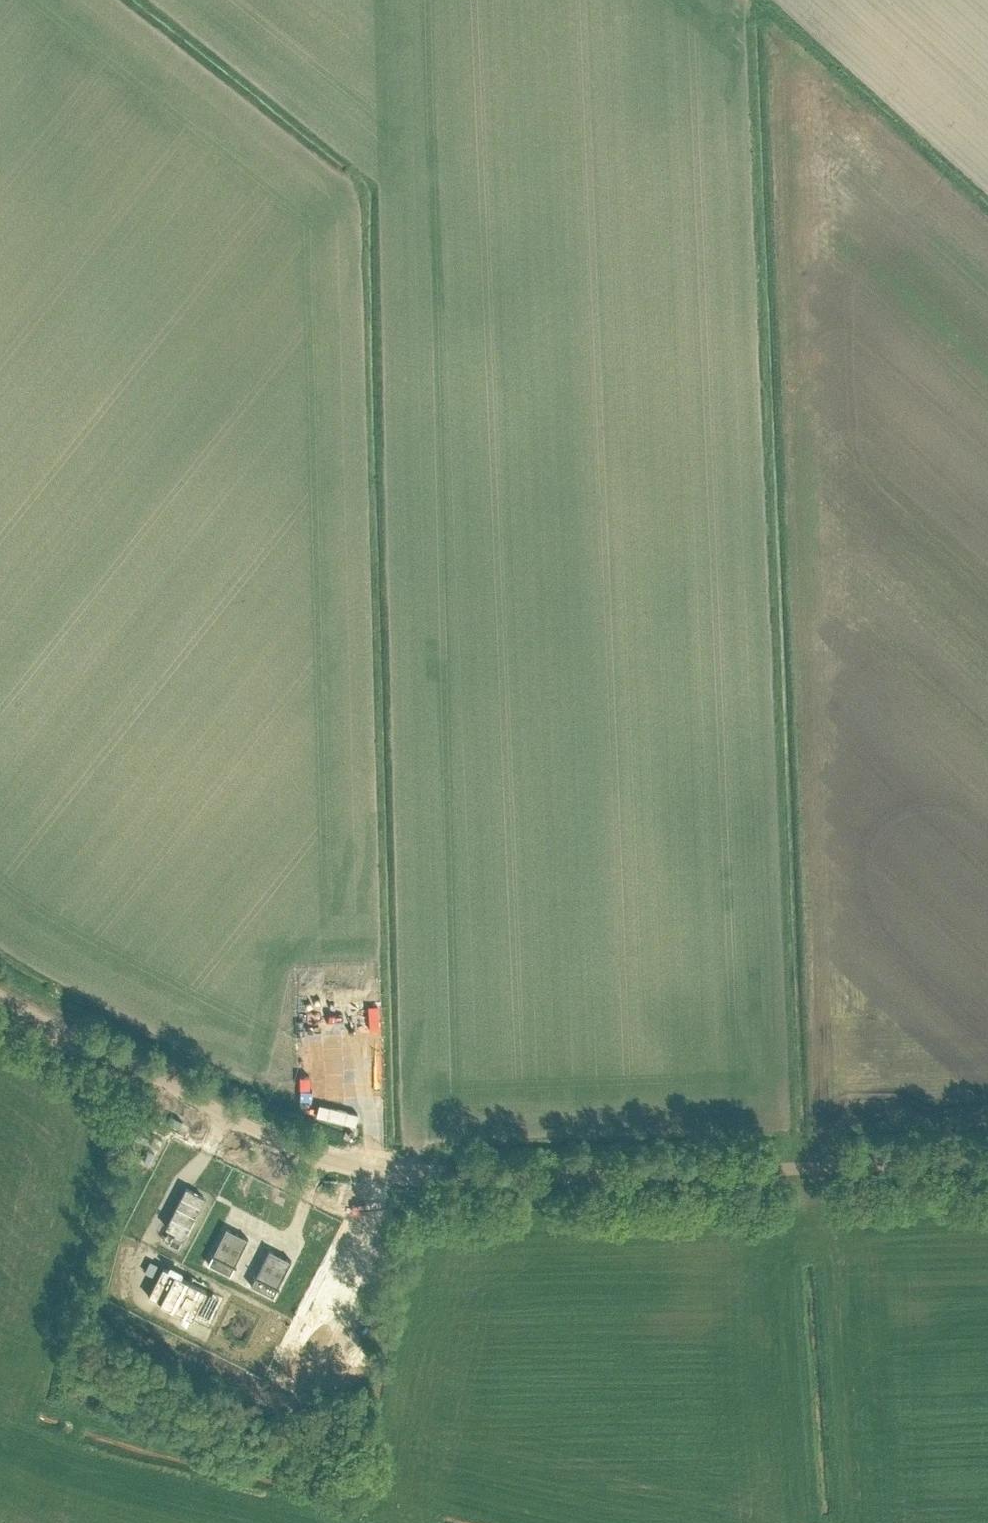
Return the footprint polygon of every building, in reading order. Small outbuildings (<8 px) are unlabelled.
[(184,1233),(204,1194),(186,1185),(166,1224),(184,1233)] [(208,1262),(230,1274),(249,1238),(227,1227),(208,1262)] [(251,1285),(273,1296),(291,1260),(269,1249),(251,1285)] [(163,1266),(148,1295),(160,1301),(175,1272),(163,1266)] [(175,1272),(160,1301),(192,1317),(207,1288),(175,1272)]
